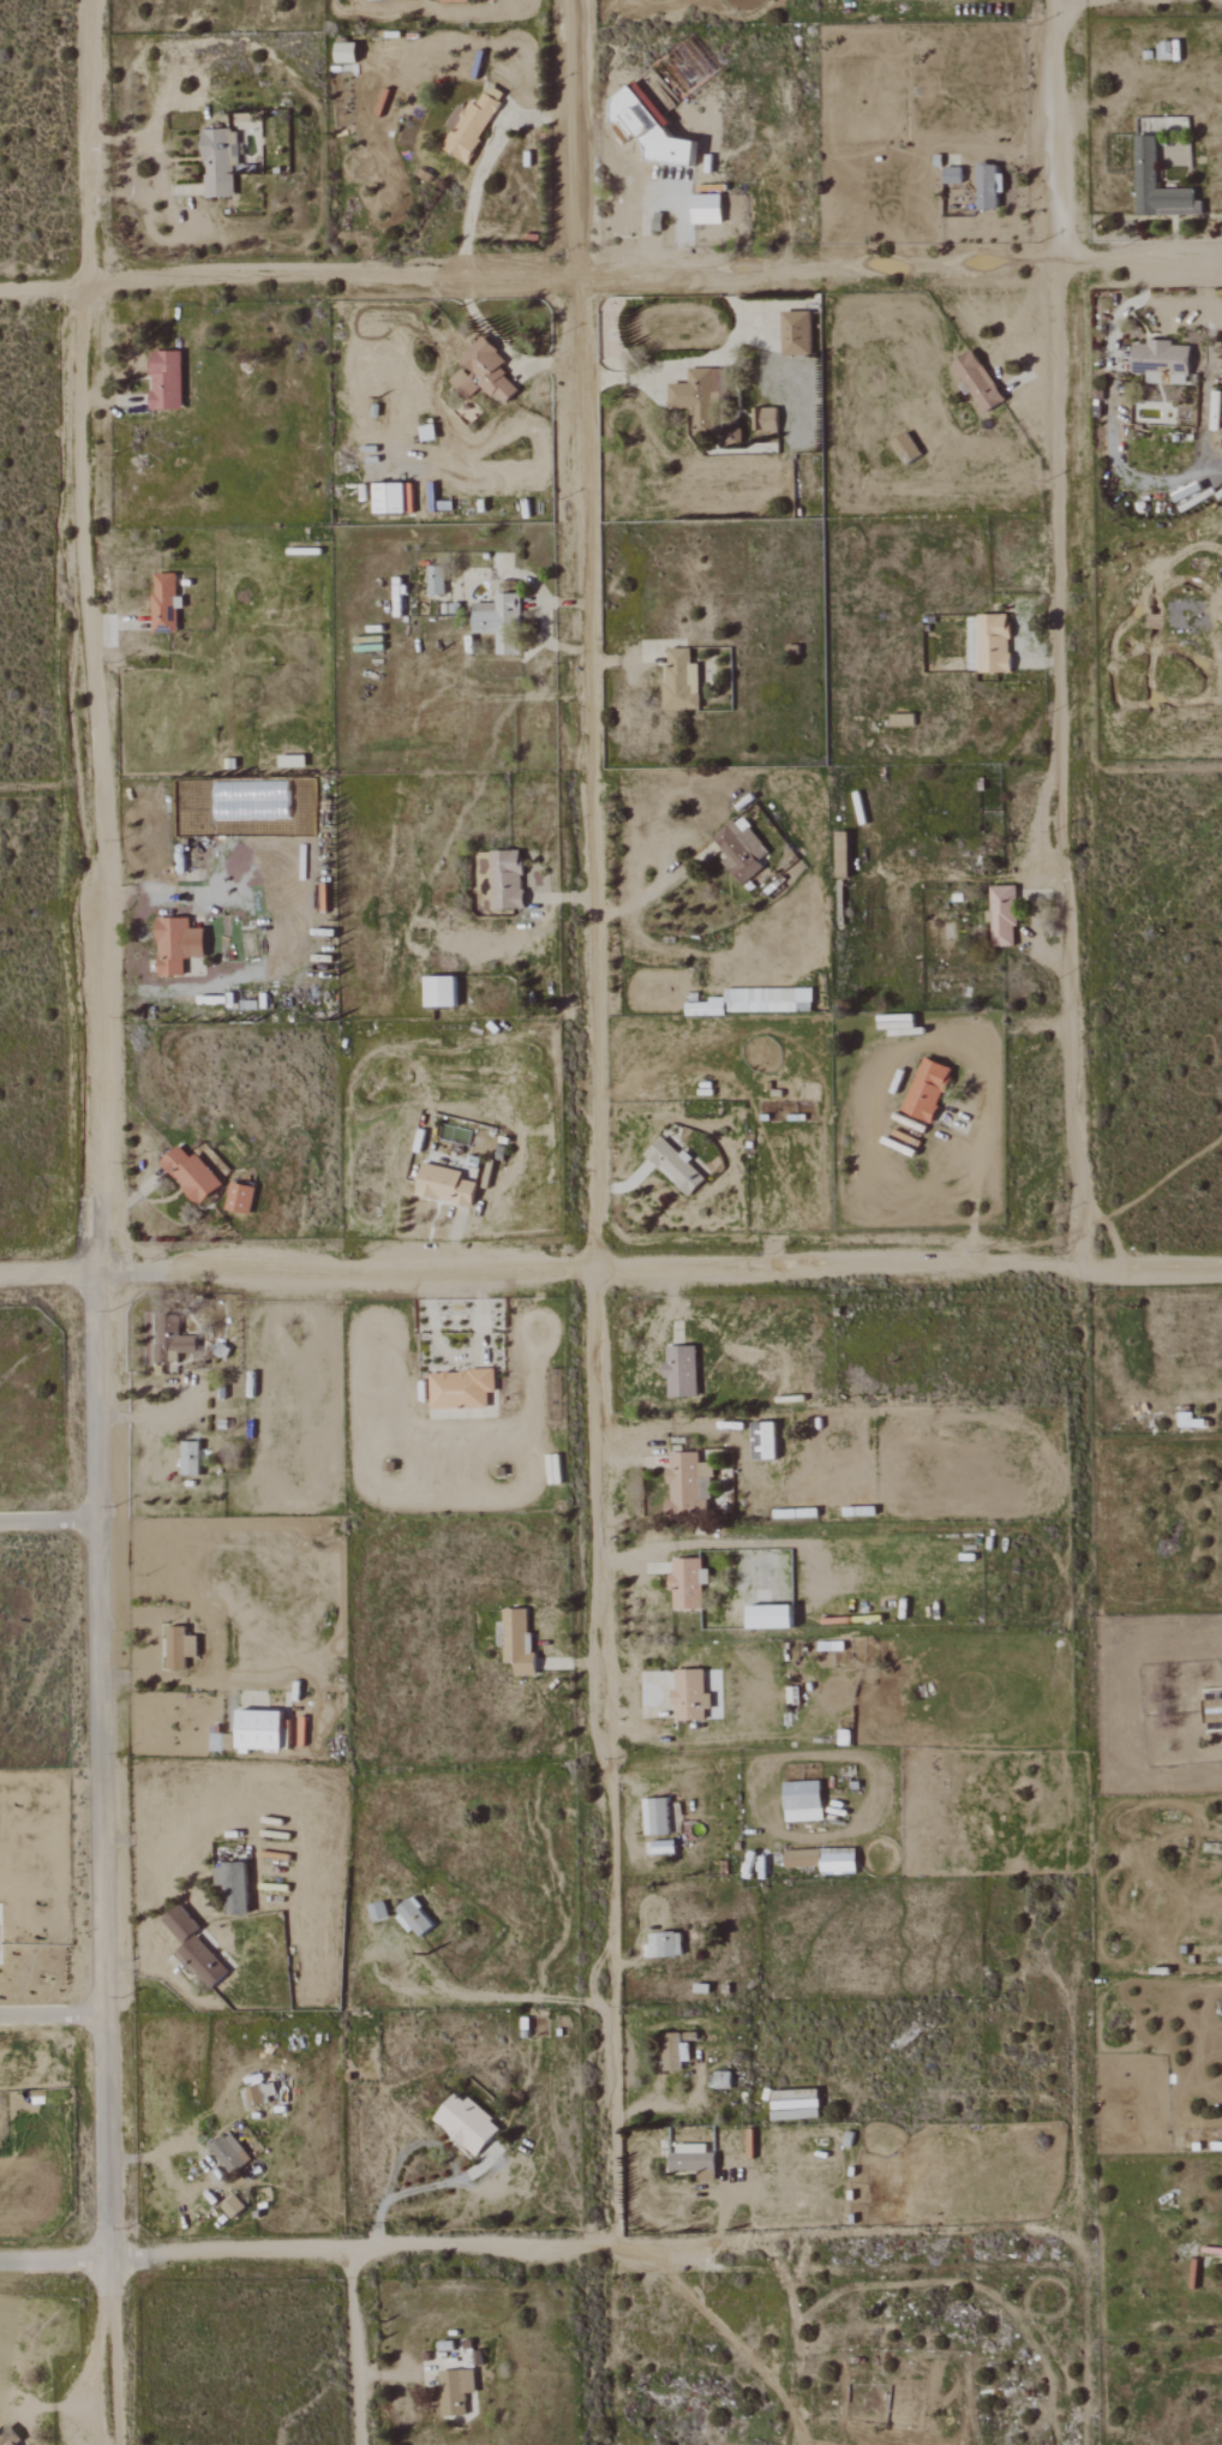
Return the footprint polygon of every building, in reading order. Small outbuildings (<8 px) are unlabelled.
[(357,62),(356,43),(336,43),(336,62),(357,62)] [(645,159),(693,165),(696,140),(670,137),(632,83),(613,97),(610,120),(625,140),(633,135),(637,135),(646,148),(645,159)] [(502,102),(482,90),(469,112),(458,106),(446,127),(452,130),(442,148),(466,162),(502,102)] [(204,197),(234,196),(232,129),(202,129),(204,197)] [(1137,215),(1202,214),(1202,201),(1194,201),(1194,189),(1156,189),(1156,135),(1136,136),(1137,215)] [(998,209),(998,192),(1004,192),(1003,174),(997,174),(997,163),(977,164),(978,210),(998,209)] [(693,224),(722,223),(721,194),(692,195),(693,224)] [(810,311),(782,312),(782,355),(811,355),(810,311)] [(519,389),(499,368),(507,360),(484,336),(459,360),(503,405),(519,389)] [(1132,373),(1147,373),(1147,383),(1190,384),(1191,344),(1133,342),(1132,373)] [(953,363),(986,413),(1005,400),(972,350),(953,363)] [(182,409),(181,351),(150,351),(151,409),(182,409)] [(753,408),(752,430),(777,431),(778,409),(753,408)] [(922,455),(906,431),(891,442),(906,465),(922,455)] [(375,513),(406,512),(405,483),(374,484),(375,513)] [(428,595),(444,595),(444,567),(429,567),(428,595)] [(175,574),(152,575),(154,633),(177,633),(175,574)] [(497,653),(517,654),(518,594),(496,594),(495,605),(473,605),(473,633),(497,633),(497,653)] [(979,673),(1011,672),(1010,614),(978,615),(979,673)] [(666,710),(698,709),(698,664),(691,664),(691,649),(665,649),(666,710)] [(763,868),(758,861),(769,852),(742,817),(714,839),(728,857),(722,862),(741,886),(763,868)] [(837,877),(848,878),(848,854),(846,854),(846,846),(838,846),(837,877)] [(522,851),(491,851),(492,909),(523,908),(522,851)] [(990,887),(991,946),(1016,946),(1015,886),(990,887)] [(183,976),(183,958),(204,958),(204,929),(190,929),(190,919),(158,919),(158,976),(183,976)] [(426,1008),(456,1007),(456,976),(425,977),(426,1008)] [(726,990),(726,998),(710,998),(710,1004),(687,1004),(688,1014),(812,1012),(812,988),(726,990)] [(933,1123),(951,1068),(923,1058),(904,1114),(933,1123)] [(645,1155),(689,1196),(705,1179),(662,1138),(645,1155)] [(199,1206),(222,1184),(194,1155),(190,1158),(178,1146),(159,1164),(199,1206)] [(462,1173),(423,1163),(415,1195),(471,1208),(477,1183),(461,1180),(462,1173)] [(249,1215),(254,1188),(230,1183),(225,1210),(249,1215)] [(177,1362),(177,1354),(195,1354),(195,1336),(178,1336),(178,1318),(156,1318),(156,1362),(177,1362)] [(697,1345),(665,1346),(666,1396),(697,1396),(697,1345)] [(495,1370),(429,1371),(430,1409),(488,1407),(488,1392),(495,1391),(495,1370)] [(776,1458),(775,1421),(760,1422),(761,1459),(776,1458)] [(181,1475),(199,1475),(200,1442),(181,1441),(181,1475)] [(700,1478),(714,1477),(714,1462),(699,1463),(699,1452),(669,1453),(670,1500),(665,1501),(666,1513),(701,1512),(700,1478)] [(703,1609),(702,1584),(709,1584),(709,1568),(702,1568),(702,1558),(670,1559),(671,1591),(673,1591),(674,1609),(703,1609)] [(792,1604),(747,1605),(748,1628),(792,1627),(792,1604)] [(534,1674),(533,1639),(528,1639),(527,1608),(504,1609),(505,1663),(515,1663),(515,1675),(534,1674)] [(167,1669),(186,1669),(186,1657),(197,1657),(198,1636),(185,1636),(185,1627),(167,1627),(167,1669)] [(704,1694),(704,1669),(675,1670),(676,1689),(671,1689),(672,1706),(676,1706),(676,1720),(705,1720),(704,1709),(711,1709),(711,1694),(704,1694)] [(282,1710),(237,1710),(236,1749),(282,1750),(282,1710)] [(784,1782),(785,1821),(823,1820),(821,1781),(784,1782)] [(668,1798),(644,1799),(645,1835),(669,1834),(668,1798)] [(820,1866),(820,1850),(785,1851),(786,1867),(820,1866)] [(856,1853),(821,1854),(821,1872),(857,1871),(856,1853)] [(246,1864),(215,1865),(215,1884),(225,1884),(226,1914),(248,1914),(246,1864)] [(394,1911),(418,1939),(434,1925),(411,1897),(394,1911)] [(368,1905),(373,1922),(388,1917),(383,1901),(368,1905)] [(163,1919),(183,1942),(199,1929),(178,1905),(163,1919)] [(682,1932),(648,1933),(649,1957),(682,1956),(682,1932)] [(228,1971),(194,1935),(175,1953),(209,1989),(228,1971)] [(663,2071),(682,2070),(681,2033),(662,2034),(663,2071)] [(272,2103),(269,2084),(246,2087),(248,2106),(272,2103)] [(468,2096),(465,2100),(456,2093),(433,2118),(475,2157),(502,2128),(468,2096)] [(230,2134),(211,2144),(228,2172),(246,2162),(230,2134)] [(669,2154),(670,2171),(697,2170),(698,2179),(715,2178),(714,2152),(669,2154)] [(474,2370),(440,2371),(441,2416),(466,2416),(465,2393),(475,2392),(474,2370)]
